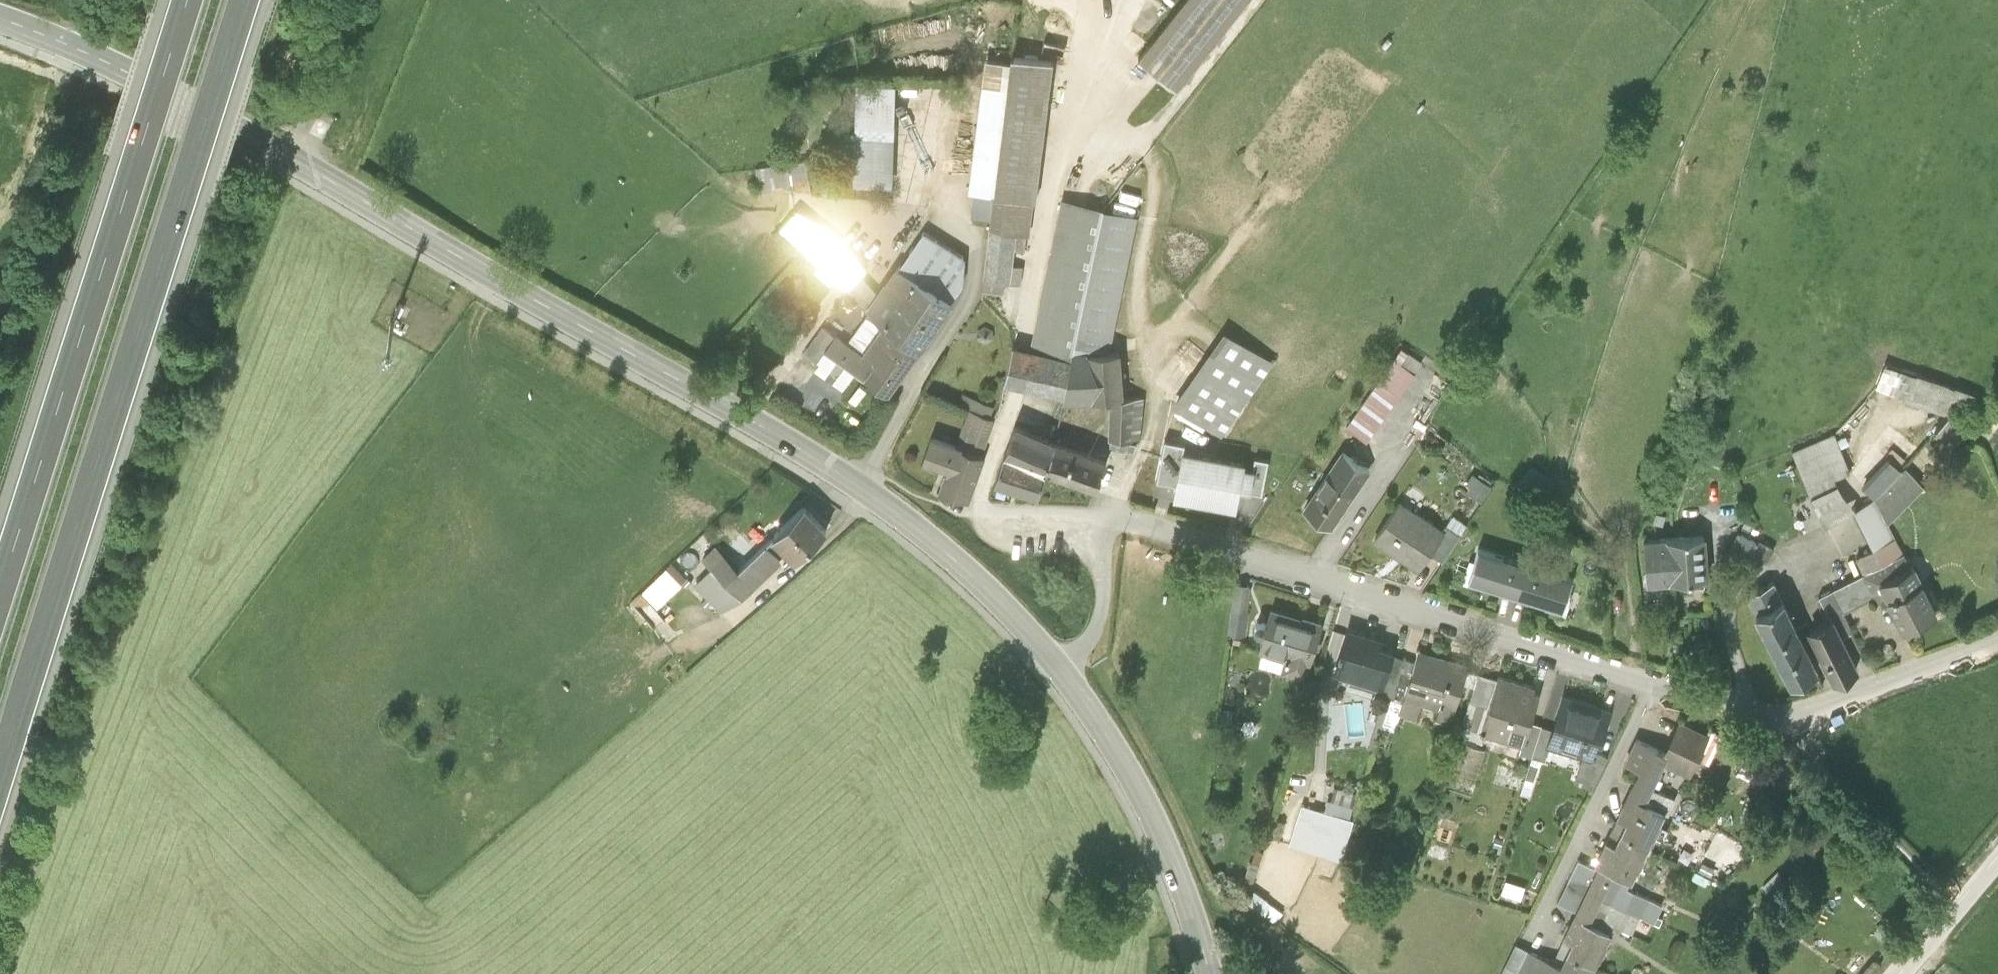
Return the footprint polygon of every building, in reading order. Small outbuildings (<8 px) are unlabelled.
[(1136,63),(1176,94),(1249,0),(1185,0),(1136,63)] [(1050,68),(983,60),(967,197),(991,200),(979,295),(1022,301),(1050,68)] [(895,86),(853,85),(850,189),(892,190),(895,86)] [(759,189),(791,184),(786,161),(755,167),(759,189)] [(1138,216),(1059,199),(1026,355),(1020,354),(1008,352),(1001,393),(1012,395),(1059,403),(1059,409),(1107,405),(1107,446),(1141,446),(1141,404),(1122,404),(1118,358),(1107,359),(1138,216)] [(777,233),(845,292),(867,310),(877,296),(857,277),(862,272),(795,213),(777,233)] [(962,262),(922,235),(897,274),(949,309),(960,290),(962,262)] [(897,274),(893,271),(877,296),(867,310),(858,323),(875,333),(915,360),(949,309),(897,274)] [(399,305),(395,314),(406,319),(410,311),(399,305)] [(888,401),(915,360),(875,333),(860,356),(819,329),(800,358),(816,369),(823,358),(888,401)] [(1271,371),(1221,338),(1170,413),(1221,447),(1271,371)] [(1425,366),(1400,350),(1344,433),(1368,449),(1425,366)] [(1961,369),(1930,359),(1924,377),(1917,375),(1909,400),(1951,413),(1968,419),(1976,395),(1955,388),(1961,369)] [(859,405),(866,387),(857,383),(849,401),(859,405)] [(1968,419),(1951,413),(1935,432),(1954,446),(1975,422),(1968,419)] [(996,424),(969,415),(955,452),(982,461),(996,424)] [(1057,447),(1012,431),(989,492),(1034,508),(1044,481),(1057,447)] [(1832,434),(1792,453),(1811,496),(1837,484),(1834,477),(1850,471),(1832,434)] [(955,452),(930,442),(918,474),(945,483),(939,500),(965,510),(982,461),(955,452)] [(1183,453),(1185,454),(1187,446),(1164,442),(1156,484),(1176,488),(1183,453)] [(1104,465),(1057,447),(1044,481),(1091,499),(1104,465)] [(1176,488),(1174,502),(1237,514),(1241,492),(1245,470),(1246,465),(1185,454),(1183,453),(1176,488)] [(1368,470),(1340,453),(1304,509),(1332,526),(1368,470)] [(1901,472),(1888,459),(1864,487),(1874,499),(1887,523),(1923,486),(1906,467),(1901,472)] [(1861,484),(1875,468),(1866,460),(1852,476),(1861,484)] [(1252,471),(1245,470),(1241,492),(1248,494),(1248,496),(1263,498),(1269,464),(1254,461),(1252,471)] [(1472,485),(1468,491),(1481,500),(1491,486),(1473,474),(1467,482),(1472,485)] [(1842,493),(1837,484),(1811,496),(1826,524),(1854,509),(1842,493)] [(1874,499),(1854,509),(1874,548),(1857,557),(1864,573),(1904,553),(1907,552),(1899,537),(1895,539),(1887,523),(1874,499)] [(1443,531),(1400,502),(1375,539),(1418,567),(1429,551),(1443,531)] [(829,531),(806,506),(775,536),(791,553),(798,560),(829,531)] [(1443,531),(1429,551),(1442,560),(1466,525),(1453,516),(1443,531)] [(1774,548),(1740,533),(1733,547),(1767,562),(1774,548)] [(775,536),(739,569),(715,544),(701,558),(712,569),(695,585),(724,616),(791,553),(775,536)] [(1705,537),(1646,540),(1649,580),(1708,576),(1705,537)] [(1527,563),(1479,548),(1468,581),(1516,596),(1527,563)] [(1911,567),(1904,553),(1864,573),(1875,594),(1878,601),(1888,596),(1904,627),(1937,610),(1915,565),(1911,567)] [(1574,578),(1527,563),(1516,596),(1564,611),(1574,578)] [(657,608),(684,581),(669,565),(642,592),(657,608)] [(1841,636),(1853,630),(1843,610),(1875,594),(1864,573),(1821,596),(1831,616),(1841,636)] [(1804,638),(1775,581),(1747,595),(1775,652),(1804,638)] [(1250,586),(1237,584),(1229,633),(1246,635),(1249,611),(1247,610),(1250,586)] [(1302,621),(1271,611),(1267,623),(1259,621),(1256,622),(1254,625),(1255,628),(1257,631),(1263,633),(1258,648),(1263,650),(1259,662),(1304,676),(1308,664),(1310,664),(1322,625),(1303,619),(1302,621)] [(1841,636),(1831,616),(1808,627),(1834,682),(1858,670),(1841,636)] [(1379,643),(1351,635),(1337,684),(1383,697),(1393,659),(1376,654),(1379,643)] [(1818,668),(1804,638),(1775,652),(1790,682),(1818,668)] [(1467,667),(1419,653),(1401,717),(1418,722),(1421,710),(1436,714),(1433,723),(1450,728),(1467,667)] [(1544,693),(1497,677),(1477,737),(1524,753),(1544,693)] [(1612,713),(1563,699),(1548,751),(1597,765),(1612,713)] [(1698,744),(1675,733),(1664,757),(1670,760),(1666,769),(1681,777),(1698,744)] [(1664,757),(1636,743),(1624,767),(1638,774),(1614,823),(1626,828),(1620,840),(1650,854),(1668,819),(1646,808),(1666,769),(1670,760),(1664,757)] [(1531,755),(1519,790),(1531,794),(1543,759),(1531,755)] [(1355,822),(1302,805),(1288,850),(1341,866),(1355,822)] [(1728,879),(1746,847),(1718,832),(1700,863),(1728,879)] [(1650,854),(1620,840),(1614,851),(1606,847),(1593,872),(1578,865),(1566,888),(1640,924),(1642,919),(1657,926),(1666,908),(1632,891),(1650,854)] [(1520,896),(1523,883),(1505,878),(1502,891),(1520,896)] [(1571,947),(1567,957),(1596,973),(1616,932),(1632,940),(1640,924),(1566,888),(1557,906),(1576,916),(1563,943),(1571,947)] [(1567,957),(1560,969),(1516,947),(1504,972),(1507,973),(1595,973),(1596,973),(1567,957)]
